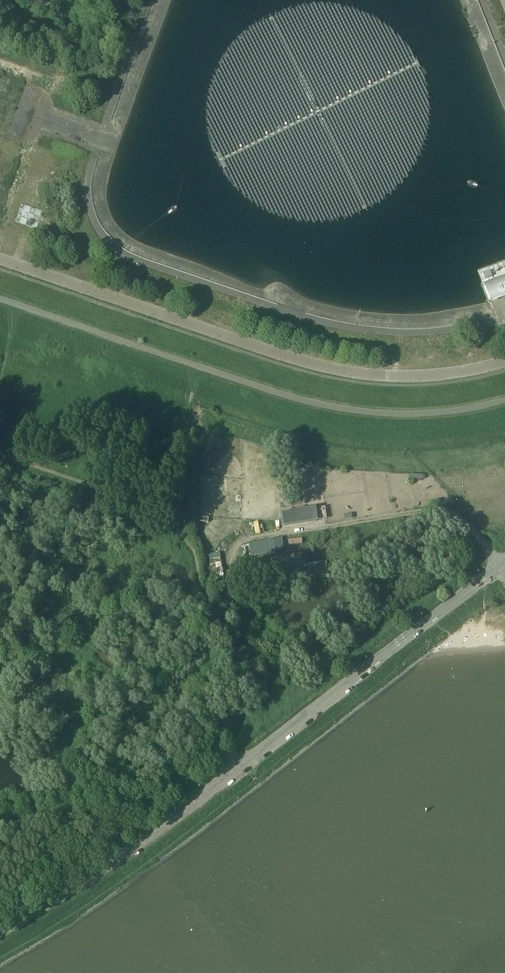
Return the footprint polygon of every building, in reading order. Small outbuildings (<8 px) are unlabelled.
[(504,296),(504,264),(479,274),(496,318),(497,318),(491,301),(504,296)] [(325,506),(318,508),(319,518),(327,517),(325,506)] [(315,507),(283,512),(285,526),(317,520),(315,507)] [(281,539),(250,544),(252,556),(283,551),(281,539)] [(329,572),(328,561),(303,564),(304,568),(291,570),(285,571),(284,558),(271,560),(274,579),(329,572)]
